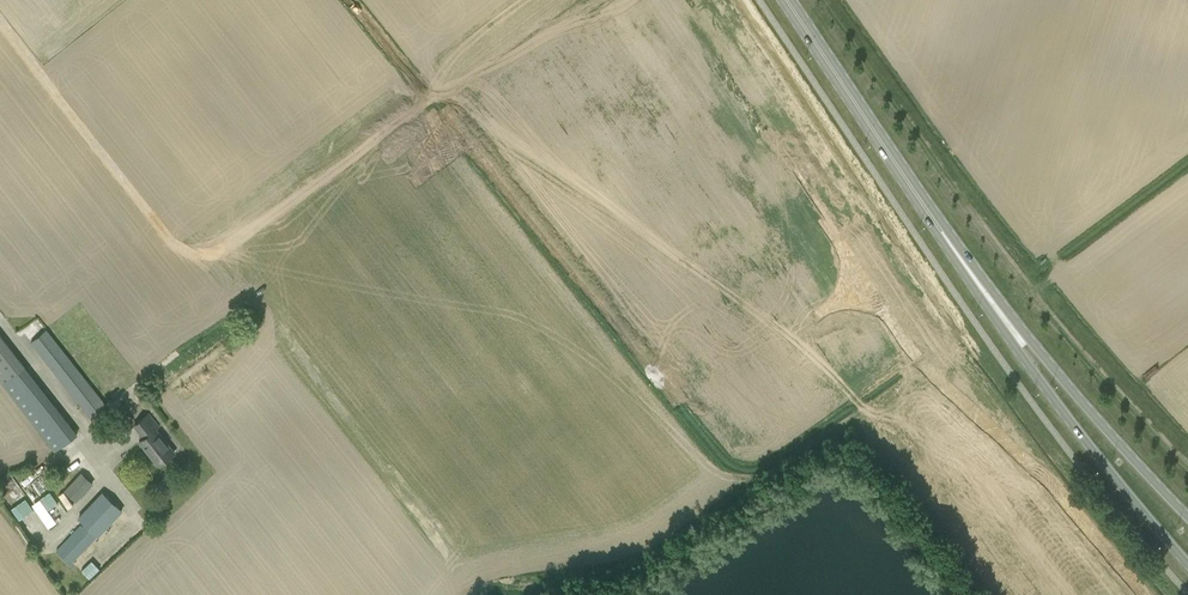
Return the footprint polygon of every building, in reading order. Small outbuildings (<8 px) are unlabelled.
[(47,329),(31,341),(90,416),(105,404),(47,329)] [(36,426),(56,450),(78,433),(0,334),(0,379),(3,384),(36,426)] [(149,413),(134,425),(144,437),(139,441),(158,465),(175,453),(156,429),(159,426),(149,413)] [(65,490),(77,501),(94,483),(82,472),(65,490)] [(156,485),(168,495),(179,483),(166,473),(156,485)] [(52,490),(41,497),(49,509),(59,502),(52,490)] [(78,517),(98,536),(123,511),(102,491),(78,517)] [(27,497),(12,507),(20,519),(35,509),(27,497)] [(56,550),(71,564),(96,538),(82,524),(56,550)]
